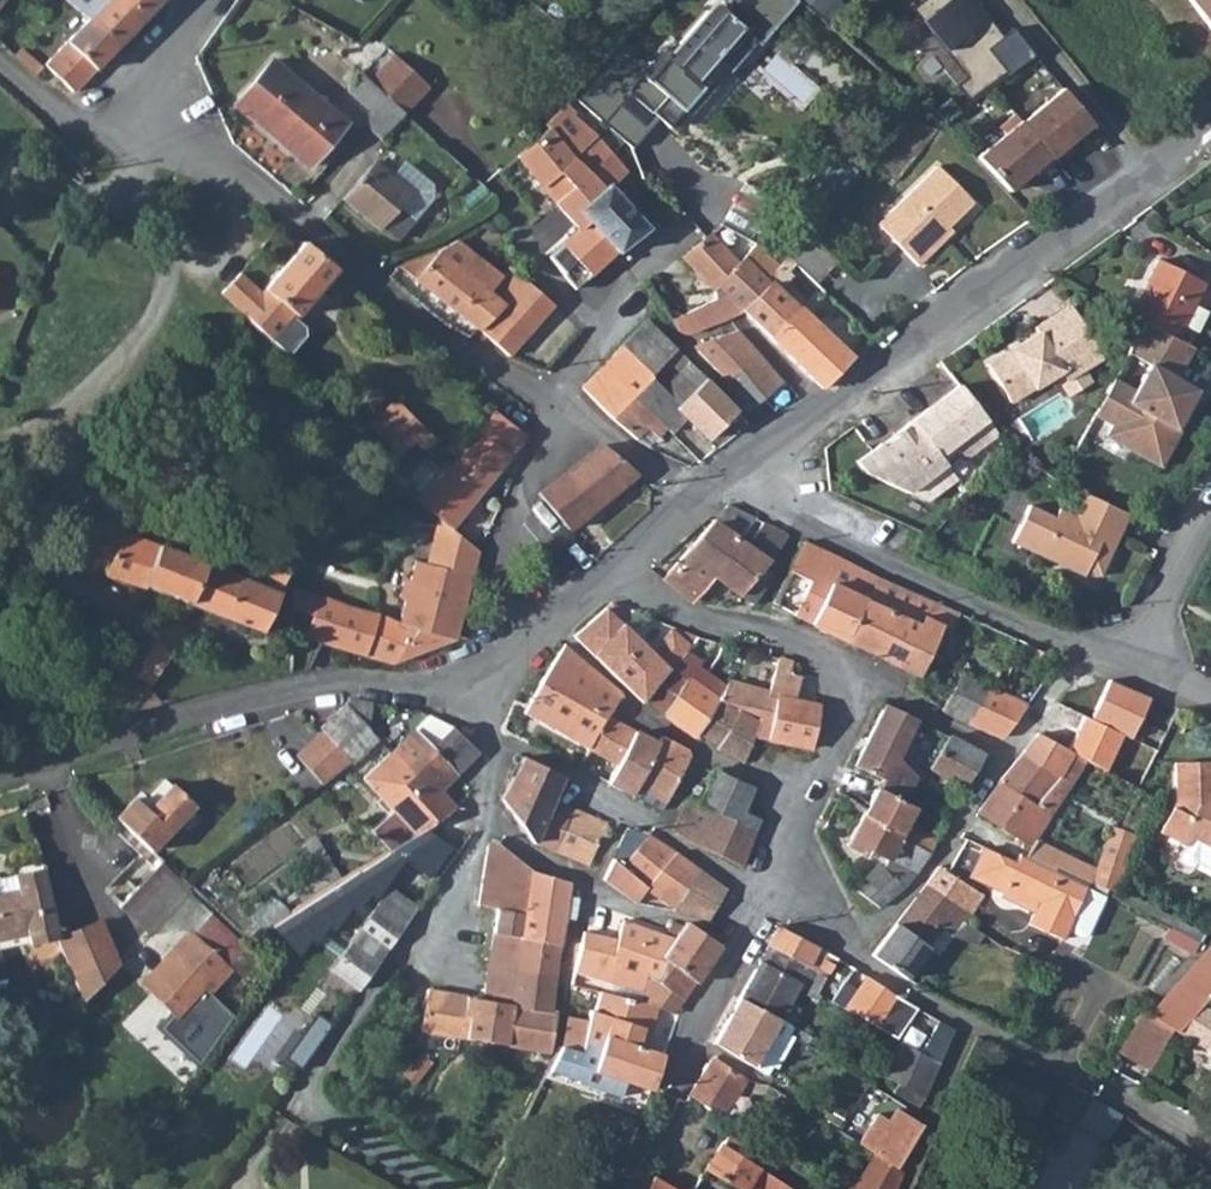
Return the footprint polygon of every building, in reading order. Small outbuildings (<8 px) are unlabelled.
[(89,22),(95,15),(122,42),(164,0),(66,0),(89,22)] [(581,103),(632,148),(655,121),(669,128),(723,65),(729,71),(798,2),(796,0),(727,0),(678,65),(690,76),(682,86),(664,70),(648,81),(617,51),(575,98),(581,103)] [(971,104),(993,87),(1008,75),(989,50),(1003,38),(972,0),(925,0),(910,12),(967,79),(957,88),(971,104)] [(1210,28),(1210,0),(1191,0),(1210,28)] [(89,22),(46,66),(70,87),(75,91),(80,86),(122,42),(95,15),(89,22)] [(1035,55),(1014,29),(1003,38),(989,50),(1008,75),(1035,55)] [(393,57),(370,83),(388,99),(403,113),(427,87),(393,57)] [(273,62),(238,102),(277,136),(274,139),(308,168),(345,124),(273,62)] [(362,75),(348,92),(374,115),(388,99),(370,83),(362,75)] [(1055,164),(1056,166),(1072,153),(1067,147),(1093,127),(1064,91),(1022,124),(1055,164)] [(572,95),(544,123),(546,126),(588,170),(554,202),(577,226),(578,227),(586,220),(615,250),(617,248),(618,249),(643,227),(605,185),(622,169),(595,133),(573,113),(581,103),(575,98),(572,95)] [(374,115),(364,126),(380,140),(403,113),(388,99),(374,115)] [(976,159),(1007,194),(1034,172),(1039,177),(1055,164),(1022,124),(1016,116),(999,129),(1005,136),(976,159)] [(531,142),(513,159),(554,202),(588,170),(546,126),(531,142)] [(375,160),(343,198),(381,231),(384,228),(398,240),(414,222),(399,209),(413,193),(375,160)] [(945,239),(941,234),(948,227),(973,202),(938,166),(878,225),(917,265),(945,239)] [(484,179),(480,183),(490,193),(493,189),(484,179)] [(480,183),(464,197),(475,208),(490,193),(480,183)] [(577,226),(553,249),(545,256),(575,289),(615,250),(586,220),(578,227),(577,226)] [(948,227),(941,234),(945,239),(952,232),(948,227)] [(708,233),(680,255),(712,292),(717,288),(725,296),(740,311),(767,284),(765,281),(743,261),(737,265),(708,233)] [(240,274),(223,294),(279,346),(301,322),(296,317),(336,270),(305,244),(263,293),(240,274)] [(416,260),(401,267),(479,328),(507,302),(503,300),(439,251),(416,260)] [(767,284),(740,311),(823,388),(851,358),(798,308),(796,309),(778,293),(791,277),(787,272),(795,263),(787,256),(765,281),(767,284)] [(1159,260),(1130,316),(1144,323),(1175,339),(1203,282),(1159,260)] [(507,302),(479,328),(508,354),(553,305),(554,303),(529,281),(525,276),(503,300),(507,302)] [(725,296),(687,311),(700,330),(740,311),(725,296)] [(1068,305),(1032,327),(1035,332),(984,362),(1007,400),(1053,373),(1057,370),(1062,379),(1080,368),(1099,356),(1068,305)] [(685,308),(669,320),(675,329),(681,333),(690,333),(700,330),(687,311),(685,308)] [(649,322),(623,345),(648,373),(674,347),(649,322)] [(1175,339),(1144,323),(1126,353),(1148,366),(1133,392),(1111,379),(1091,414),(1109,424),(1103,436),(1157,467),(1178,432),(1174,429),(1176,426),(1171,422),(1179,408),(1184,411),(1196,392),(1174,379),(1193,348),(1175,339)] [(714,337),(713,339),(722,350),(738,367),(763,397),(781,383),(739,335),(732,342),(728,336),(725,335),(719,335),(714,337)] [(648,373),(623,345),(583,387),(625,429),(637,439),(648,428),(658,437),(666,429),(657,419),(632,394),(651,376),(648,373)] [(726,379),(722,383),(747,413),(763,397),(738,367),(726,379)] [(1088,382),(1080,368),(1062,379),(1057,370),(1053,373),(1066,395),(1088,382)] [(651,376),(632,394),(657,419),(675,401),(651,376)] [(705,378),(676,407),(707,438),(735,411),(705,378)] [(998,434),(958,384),(910,420),(943,461),(953,453),(969,455),(998,434)] [(397,401),(371,422),(400,454),(416,440),(427,450),(437,439),(397,401)] [(495,411),(480,428),(511,452),(526,434),(495,411)] [(943,461),(910,420),(855,460),(864,472),(926,499),(956,478),(943,461)] [(371,422),(348,443),(376,475),(400,454),(371,422)] [(480,428),(420,502),(440,519),(452,529),(511,452),(480,428)] [(540,495),(566,527),(637,473),(604,445),(540,495)] [(1127,515),(1083,494),(1072,516),(1055,508),(1051,517),(1025,504),(1008,541),(1080,576),(1083,570),(1096,576),(1127,515)] [(729,505),(664,578),(693,600),(713,577),(738,541),(754,517),(729,505)] [(83,515),(53,556),(145,588),(147,587),(261,631),(278,598),(285,601),(288,593),(282,591),(283,588),(83,515)] [(428,564),(473,576),(479,551),(452,529),(440,519),(428,564)] [(738,541),(713,577),(740,598),(743,593),(754,601),(766,583),(764,581),(769,575),(763,570),(787,534),(764,522),(747,547),(738,541)] [(803,543),(787,576),(807,586),(794,615),(847,642),(877,576),(803,543)] [(306,636),(390,662),(456,641),(473,576),(428,564),(419,562),(413,579),(407,582),(403,596),(409,600),(401,623),(382,614),(321,595),(306,636)] [(877,576),(847,642),(875,655),(894,615),(919,627),(933,601),(877,576)] [(652,654),(606,608),(574,636),(642,701),(646,697),(669,668),(672,670),(679,663),(693,645),(672,629),(652,654)] [(176,622),(156,654),(167,660),(187,628),(176,622)] [(919,627),(901,667),(920,676),(939,637),(919,627)] [(693,645),(679,663),(686,669),(694,660),(698,663),(715,641),(699,637),(693,645)] [(523,706),(521,710),(591,750),(608,717),(607,716),(620,693),(564,644),(523,706)] [(773,718),(769,740),(813,747),(819,707),(794,701),(800,679),(789,676),(792,662),(777,658),(768,697),(756,695),(753,713),(773,718)] [(669,668),(646,697),(665,712),(686,681),(672,670),(669,668)] [(950,695),(942,712),(965,723),(982,687),(958,676),(950,695)] [(1093,721),(1138,736),(1153,693),(1107,678),(1093,721)] [(686,681),(665,712),(696,735),(698,732),(718,704),(686,681)] [(982,687),(965,723),(1003,738),(1024,710),(1027,706),(982,687)] [(726,697),(723,702),(729,706),(732,701),(726,697)] [(352,698),(345,706),(369,728),(373,701),(352,698)] [(732,701),(729,706),(736,711),(739,706),(732,701)] [(718,704),(698,732),(720,746),(718,749),(743,763),(754,736),(757,731),(737,715),(735,717),(726,710),(718,704)] [(884,779),(879,787),(903,800),(921,770),(897,756),(916,720),(884,705),(855,766),(884,779)] [(345,706),(321,729),(322,731),(350,760),(378,738),(369,728),(345,706)] [(430,716),(415,729),(432,746),(451,729),(430,716)] [(608,717),(591,750),(617,765),(634,730),(608,717)] [(987,754),(932,728),(913,762),(923,768),(924,766),(964,788),(987,754)] [(415,729),(389,750),(432,798),(439,791),(458,773),(432,746),(415,729)] [(451,729),(432,746),(458,773),(477,753),(451,729)] [(617,765),(608,783),(661,810),(689,757),(686,749),(662,736),(658,742),(634,730),(617,765)] [(350,760),(322,731),(296,755),(322,783),(350,760)] [(1037,734),(1022,752),(1059,776),(1072,754),(1037,734)] [(391,808),(368,828),(389,852),(424,829),(439,819),(454,808),(439,791),(432,798),(389,750),(363,772),(391,808)] [(997,783),(979,812),(1031,842),(1034,837),(1044,820),(1058,802),(1044,794),(1059,776),(1022,752),(997,783)] [(532,842),(534,843),(552,801),(563,776),(523,757),(506,796),(532,842)] [(1174,763),(1172,763),(1173,802),(1170,808),(1157,835),(1183,848),(1188,840),(1210,851),(1210,763),(1174,763)] [(717,770),(700,803),(739,821),(739,823),(755,831),(760,820),(745,812),(754,787),(717,770)] [(137,796),(117,818),(153,850),(196,803),(174,782),(150,807),(137,796)] [(878,786),(864,814),(898,833),(913,806),(903,800),(879,787),(878,786)] [(739,821),(700,803),(688,797),(671,830),(679,837),(741,867),(755,831),(739,823),(739,821)] [(552,801),(534,843),(554,851),(572,809),(552,801)] [(913,806),(898,833),(931,851),(946,819),(915,803),(913,806)] [(572,809),(554,851),(588,865),(606,822),(572,809)] [(878,863),(855,888),(881,908),(912,881),(931,851),(898,833),(864,814),(848,844),(866,855),(869,849),(887,858),(882,866),(878,863)] [(389,852),(279,924),(298,953),(309,937),(313,943),(325,925),(330,932),(350,905),(354,912),(368,892),(373,900),(377,894),(383,898),(334,967),(361,986),(417,908),(398,894),(394,898),(381,889),(402,859),(428,878),(450,847),(424,829),(389,852)] [(1033,843),(1027,856),(1054,869),(1056,866),(1090,883),(1093,882),(1107,889),(1114,893),(1134,838),(1128,835),(1126,839),(1110,833),(1096,868),(1034,837),(1031,842),(1033,843)] [(633,878),(625,893),(637,900),(645,890),(674,853),(649,835),(620,867),(633,878)] [(1183,848),(1181,851),(1177,853),(1177,857),(1180,862),(1189,865),(1195,862),(1210,869),(1210,851),(1188,840),(1183,848)] [(498,843),(484,861),(475,906),(494,910),(480,1001),(424,992),(416,1036),(502,1050),(519,942),(518,942),(530,869),(498,843)] [(1026,922),(1063,940),(1068,928),(1090,883),(1056,866),(1054,869),(1027,856),(1021,854),(1017,861),(985,848),(972,873),(1002,888),(999,894),(1032,911),(1026,922)] [(674,853),(645,890),(669,908),(698,869),(674,853)] [(108,887),(120,900),(152,869),(140,856),(108,887)] [(163,863),(121,908),(152,936),(194,891),(163,863)] [(938,867),(926,883),(973,910),(983,894),(938,867)] [(33,932),(36,943),(62,937),(46,868),(17,874),(18,877),(4,880),(0,876),(0,940),(33,932)] [(518,942),(519,942),(560,947),(562,947),(570,882),(530,869),(518,942)] [(698,869),(669,908),(707,922),(727,889),(698,869)] [(1090,883),(1068,928),(1079,934),(1088,931),(1107,889),(1093,882),(1090,883)] [(875,954),(906,980),(930,947),(941,954),(957,931),(960,933),(967,921),(973,910),(926,883),(875,954)] [(672,942),(663,960),(694,983),(722,946),(689,922),(672,942)] [(86,1003),(120,968),(101,923),(62,937),(86,1003)] [(582,933),(573,974),(642,991),(646,977),(657,978),(662,977),(664,973),(660,964),(663,960),(672,942),(623,924),(617,941),(582,933)] [(1195,951),(1202,939),(1174,924),(1167,935),(1195,951)] [(780,928),(770,946),(826,978),(837,959),(780,928)] [(176,964),(153,988),(179,1013),(202,988),(207,993),(230,969),(193,934),(170,959),(176,964)] [(519,942),(502,1050),(548,1058),(557,1013),(551,1012),(557,969),(560,947),(519,942)] [(770,946),(739,1000),(779,1022),(797,992),(816,1002),(821,995),(818,992),(826,978),(770,946)] [(1151,1020),(1177,1035),(1210,997),(1210,952),(1151,1020)] [(147,983),(153,988),(176,964),(170,959),(147,983)] [(662,977),(657,978),(656,983),(680,1000),(681,1000),(694,983),(663,960),(660,964),(664,973),(662,977)] [(847,1008),(897,1040),(917,1008),(866,976),(847,1008)] [(672,1015),(680,1000),(656,983),(657,978),(646,977),(642,991),(638,1004),(656,1011),(672,1015)] [(202,988),(179,1013),(185,1018),(207,993),(202,988)] [(594,1013),(589,1018),(646,1042),(656,1011),(638,1004),(599,994),(594,1013)] [(739,1000),(714,1045),(753,1068),(758,1059),(770,1065),(792,1030),(779,1022),(739,1000)] [(1177,1035),(1210,1054),(1210,1010),(1207,1008),(1186,1026),(1177,1035)] [(588,1018),(578,1049),(597,1056),(593,1072),(604,1077),(600,1092),(644,1107),(649,1091),(655,1078),(657,1071),(661,1057),(644,1050),(646,1042),(589,1018),(588,1018)] [(940,1064),(899,1041),(881,1076),(908,1091),(904,1098),(919,1106),(940,1064)] [(711,1058),(688,1096),(690,1097),(729,1121),(734,1114),(729,1111),(747,1082),(711,1058)] [(416,1060),(409,1070),(420,1079),(428,1069),(416,1060)] [(420,1079),(409,1070),(401,1080),(412,1088),(420,1079)] [(1111,1137),(1124,1109),(1070,1083),(1056,1112),(1111,1137)] [(859,1139),(878,1108),(890,1116),(896,1106),(869,1089),(843,1129),(859,1139)] [(879,1116),(862,1146),(897,1169),(924,1125),(899,1109),(891,1123),(879,1116)] [(706,1170),(735,1188),(787,1188),(719,1146),(706,1170)] [(603,1188),(611,1188),(621,1176),(645,1188),(670,1188),(624,1164),(603,1188)] [(900,1180),(890,1175),(883,1188),(897,1188),(900,1180)]
